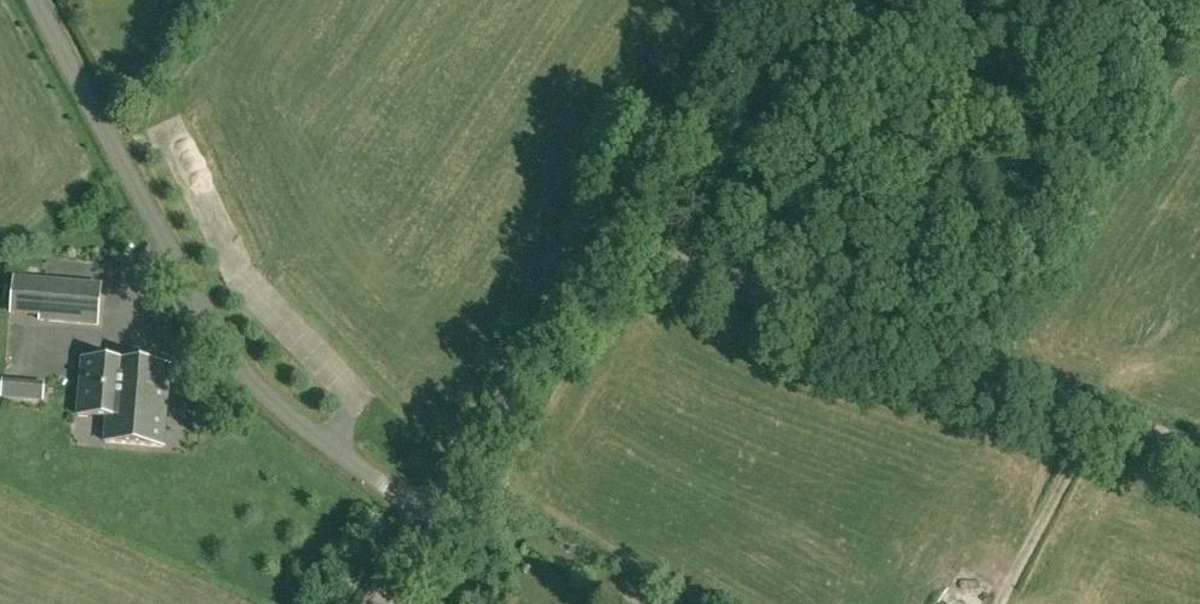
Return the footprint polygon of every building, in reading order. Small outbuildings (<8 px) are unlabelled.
[(100,288),(40,284),(38,320),(98,324),(100,288)] [(169,371),(81,365),(77,420),(106,422),(104,442),(163,447),(169,371)] [(12,398),(14,379),(3,378),(1,397),(12,398)]
